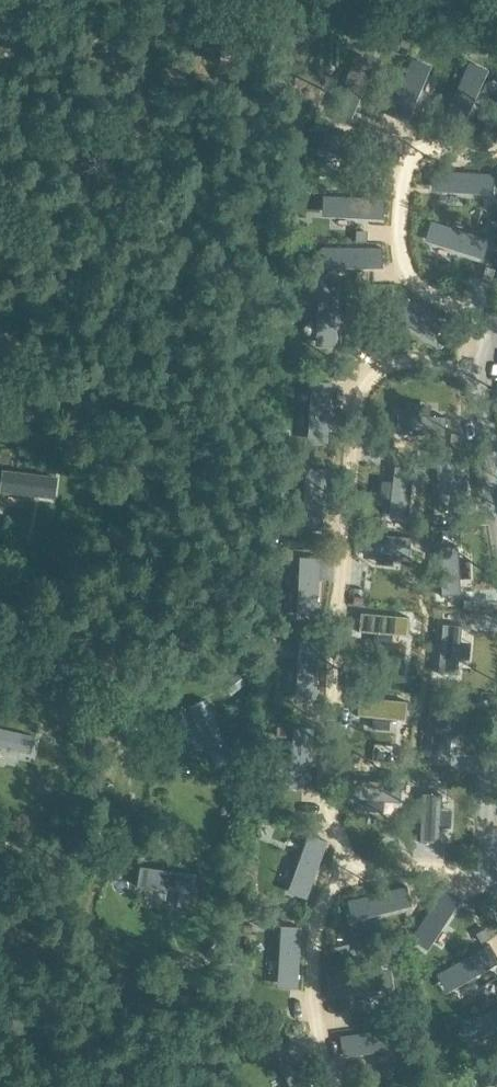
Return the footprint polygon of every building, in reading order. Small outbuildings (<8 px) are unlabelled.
[(355,121),(379,64),(359,55),(335,113),(355,121)] [(410,125),(434,67),(414,59),(390,117),(410,125)] [(467,129),(491,71),(471,63),(447,121),(467,129)] [(385,137),(323,130),(321,151),(383,158),(385,137)] [(435,165),(434,187),(496,191),(496,178),(496,170),(435,165)] [(385,196),(323,194),(322,216),(384,218),(385,196)] [(493,238),(434,217),(427,237),(485,258),(493,238)] [(387,241),(324,244),(325,266),(387,263),(387,241)] [(318,278),(316,340),(338,341),(340,279),(318,278)] [(314,376),(312,439),(333,439),(335,377),(314,376)] [(392,403),(391,422),(439,425),(440,405),(392,403)] [(417,463),(398,462),(395,510),(415,511),(417,463)] [(308,464),(306,527),(327,527),(329,465),(308,464)] [(51,483),(8,478),(7,492),(50,497),(51,483)] [(367,536),(366,555),(414,557),(415,538),(367,536)] [(458,539),(439,542),(444,589),(464,587),(458,539)] [(303,552),(298,615),(320,616),(324,554),(303,552)] [(366,610),(365,629),(413,631),(414,612),(366,610)] [(461,623),(441,622),(439,670),(458,671),(461,623)] [(301,636),(299,699),(320,699),(322,637),(301,636)] [(360,696),(359,716),(407,718),(408,698),(360,696)] [(457,698),(438,697),(436,745),(455,746),(457,698)] [(228,734),(228,719),(208,719),(208,727),(179,726),(179,739),(223,740),(223,733),(228,734)] [(294,724),(292,786),(314,787),(316,725),(294,724)] [(34,732),(0,725),(0,744),(30,751),(34,732)] [(354,777),(353,797),(401,799),(402,780),(354,777)] [(445,793),(426,792),(424,840),(443,841),(445,793)] [(311,830),(291,890),(312,896),(331,837),(311,830)] [(184,891),(187,875),(140,868),(138,884),(184,891)] [(410,882),(349,896),(354,917),(414,903),(410,882)] [(447,884),(413,936),(431,947),(465,896),(447,884)] [(282,922),(280,984),(302,985),(304,923),(282,922)] [(438,970),(449,989),(496,962),(496,947),(493,940),(438,970)] [(392,966),(330,974),(333,995),(395,988),(392,966)] [(463,1021),(470,1042),(496,1032),(496,1010),(463,1021)] [(403,1026),(341,1033),(344,1055),(405,1047),(403,1026)] [(296,1036),(276,1044),(293,1086),(316,1086),(296,1036)]
